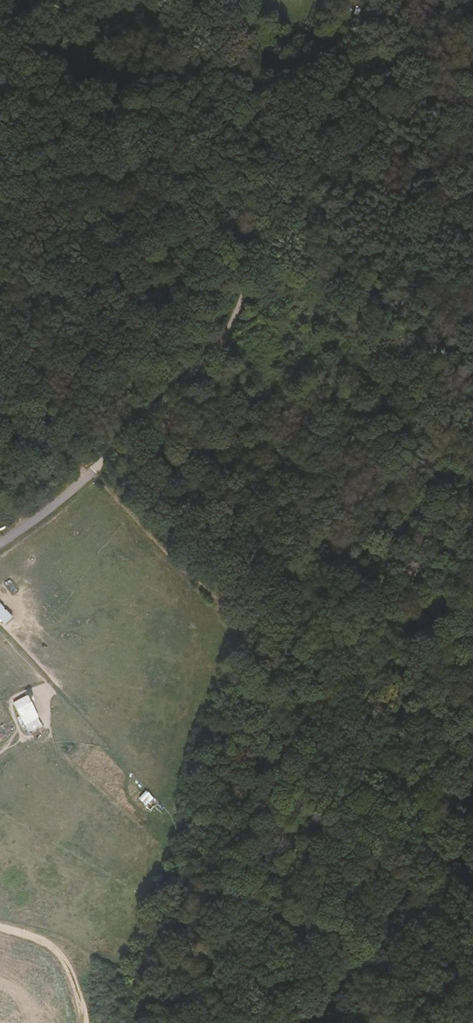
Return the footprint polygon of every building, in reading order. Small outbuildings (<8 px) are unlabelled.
[(0,602),(0,617),(7,623),(14,615),(0,602)] [(27,731),(43,725),(31,694),(15,700),(27,731)]
